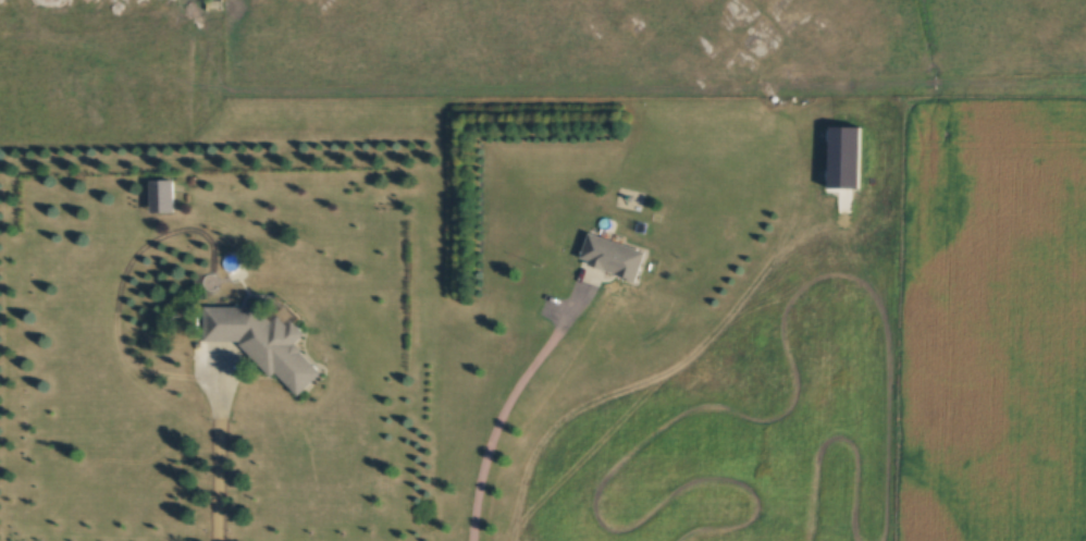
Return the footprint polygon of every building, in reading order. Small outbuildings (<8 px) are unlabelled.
[(578,264),(637,282),(647,253),(587,235),(578,264)] [(203,342),(236,342),(252,360),(252,365),(262,377),(278,377),(294,396),(299,396),(319,379),(319,372),(295,344),(304,337),(294,325),(284,325),(277,317),(264,317),(256,307),(203,307),(203,342)]
